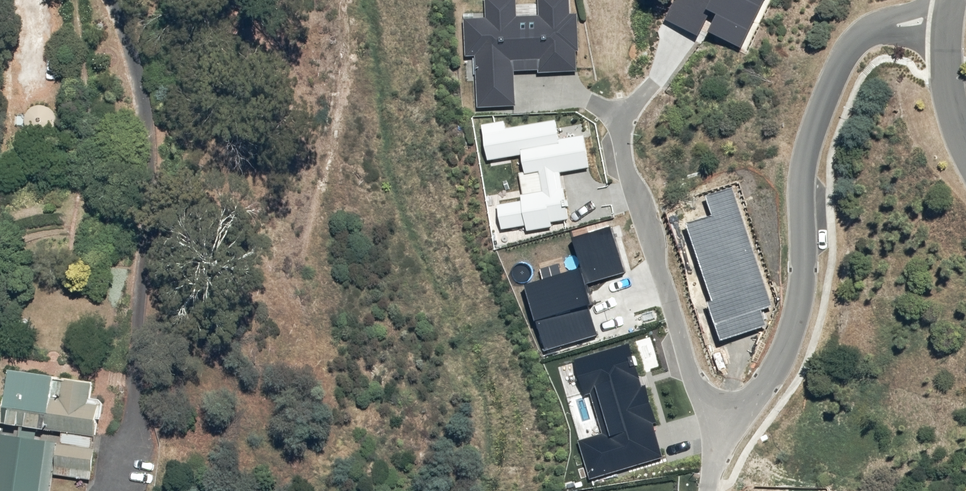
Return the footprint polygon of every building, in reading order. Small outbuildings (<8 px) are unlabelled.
[(464,18),(466,57),(477,56),(479,107),(515,105),(513,70),(540,69),(541,73),(578,71),(577,52),(580,51),(578,15),(572,15),(571,0),(538,0),(539,15),(519,16),(518,0),(484,0),(485,17),(464,18)] [(505,122),(483,126),(489,161),(523,155),(526,174),(540,172),(543,193),(523,196),(524,202),(499,206),(503,230),(527,226),(528,232),(554,228),(553,224),(571,220),(563,174),(592,169),(586,135),(560,140),(557,121),(506,130),(505,122)] [(584,272),(528,289),(546,351),(598,336),(587,295),(591,294),(588,284),(626,273),(613,228),(588,235),(591,246),(578,250),(584,272)] [(634,344),(576,360),(587,395),(591,394),(602,433),(578,440),(590,481),(667,459),(634,344)] [(18,366),(18,369),(13,403),(18,403),(16,420),(100,432),(103,413),(90,411),(95,376),(18,366)] [(5,433),(0,466),(0,490),(43,490),(50,439),(5,433)] [(102,440),(66,433),(59,471),(95,477),(102,440)]
